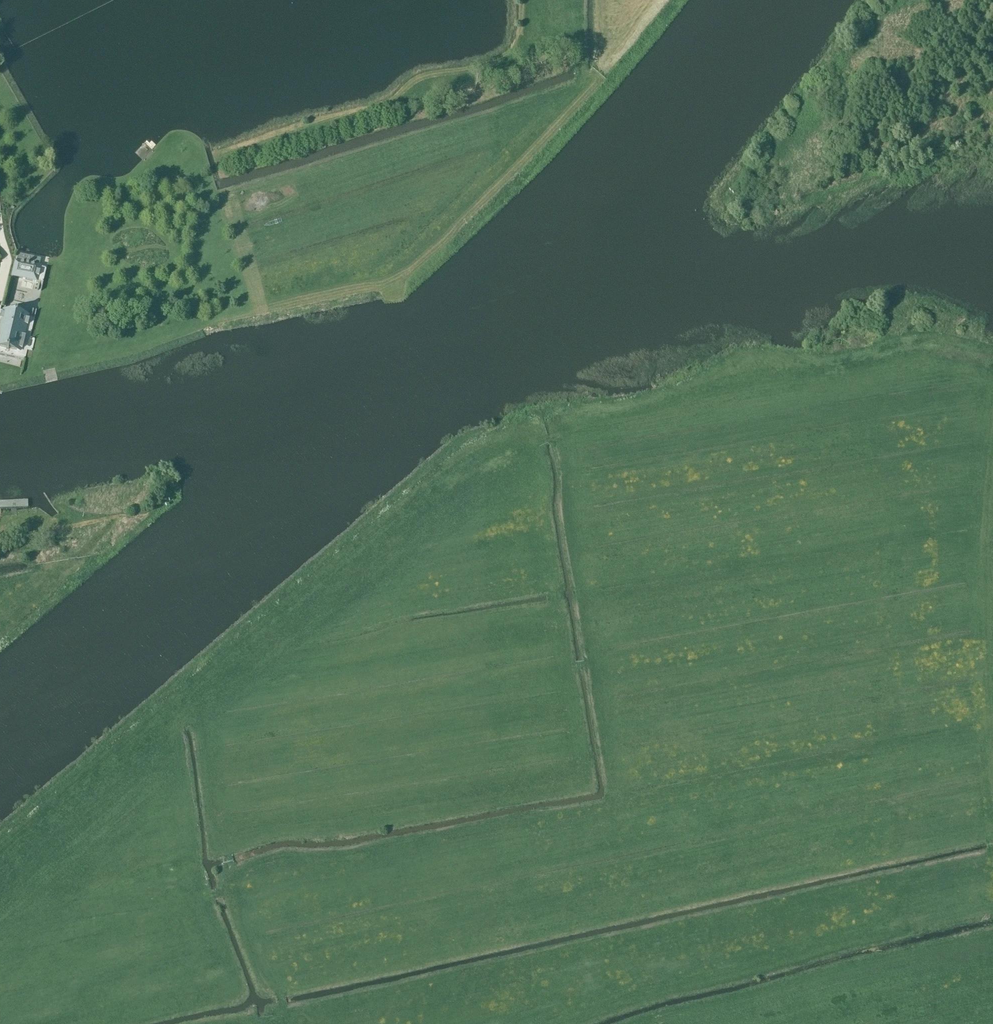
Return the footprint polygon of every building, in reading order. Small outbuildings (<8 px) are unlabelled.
[(12,276),(36,282),(40,267),(15,261),(12,276)] [(0,336),(0,346),(20,351),(20,348),(22,348),(25,336),(23,336),(26,325),(28,326),(29,320),(27,320),(28,317),(4,311),(3,314),(1,314),(0,317),(0,319),(2,319),(0,326),(0,331),(1,331),(0,336)] [(31,509),(31,498),(0,499),(0,510),(31,509)]
